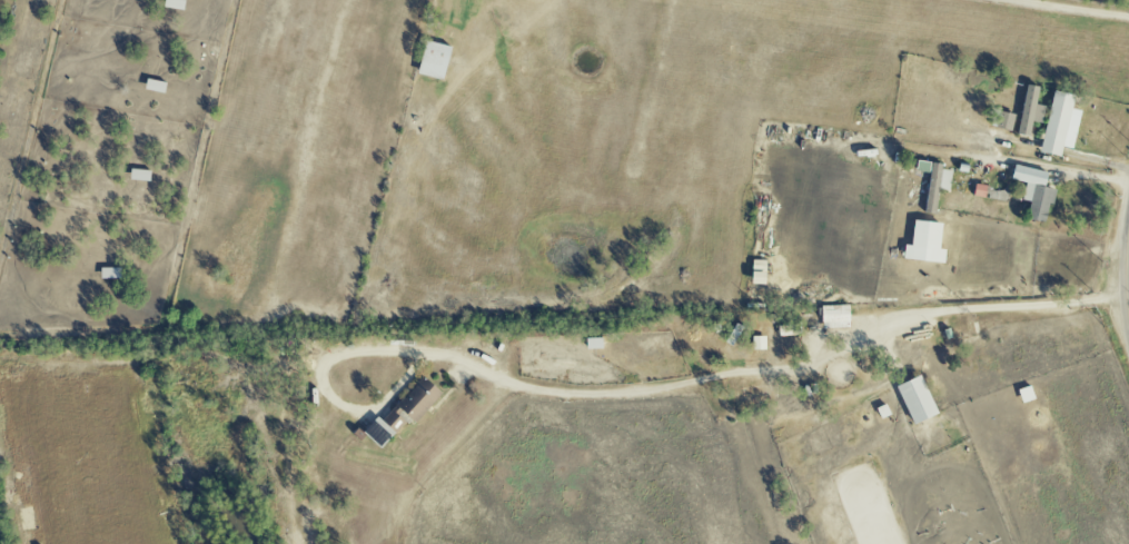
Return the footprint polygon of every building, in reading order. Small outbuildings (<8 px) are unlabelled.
[(181,0),(164,0),(163,8),(182,11),(183,0),(181,0)] [(451,48),(425,41),(416,75),(442,81),(451,48)] [(163,94),(164,84),(146,80),(144,90),(163,94)] [(1035,105),(1038,88),(1026,85),(1015,135),(1028,138),(1031,123),(1040,124),(1044,107),(1035,105)] [(1059,157),(1063,138),(1072,140),(1078,112),(1071,110),(1074,96),(1052,91),(1039,153),(1059,157)] [(929,174),(923,214),(934,216),(938,190),(948,191),(950,171),(941,170),(941,165),(916,162),(914,172),(929,174)] [(1025,184),(1021,201),(1029,203),(1025,219),(1046,223),(1052,190),(1043,188),(1046,172),(1013,166),(1010,181),(1025,184)] [(149,182),(149,171),(129,170),(128,181),(149,182)] [(941,224),(912,222),(910,247),(903,246),(902,260),(943,265),(944,251),(938,250),(941,224)] [(100,279),(120,279),(119,269),(100,269),(100,279)] [(821,307),(821,330),(848,329),(848,306),(821,307)] [(586,350),(602,350),(602,339),(585,339),(586,350)] [(937,414),(919,376),(894,388),(912,426),(937,414)] [(412,424),(440,395),(423,378),(380,422),(376,418),(361,433),(378,450),(408,420),(412,424)]
